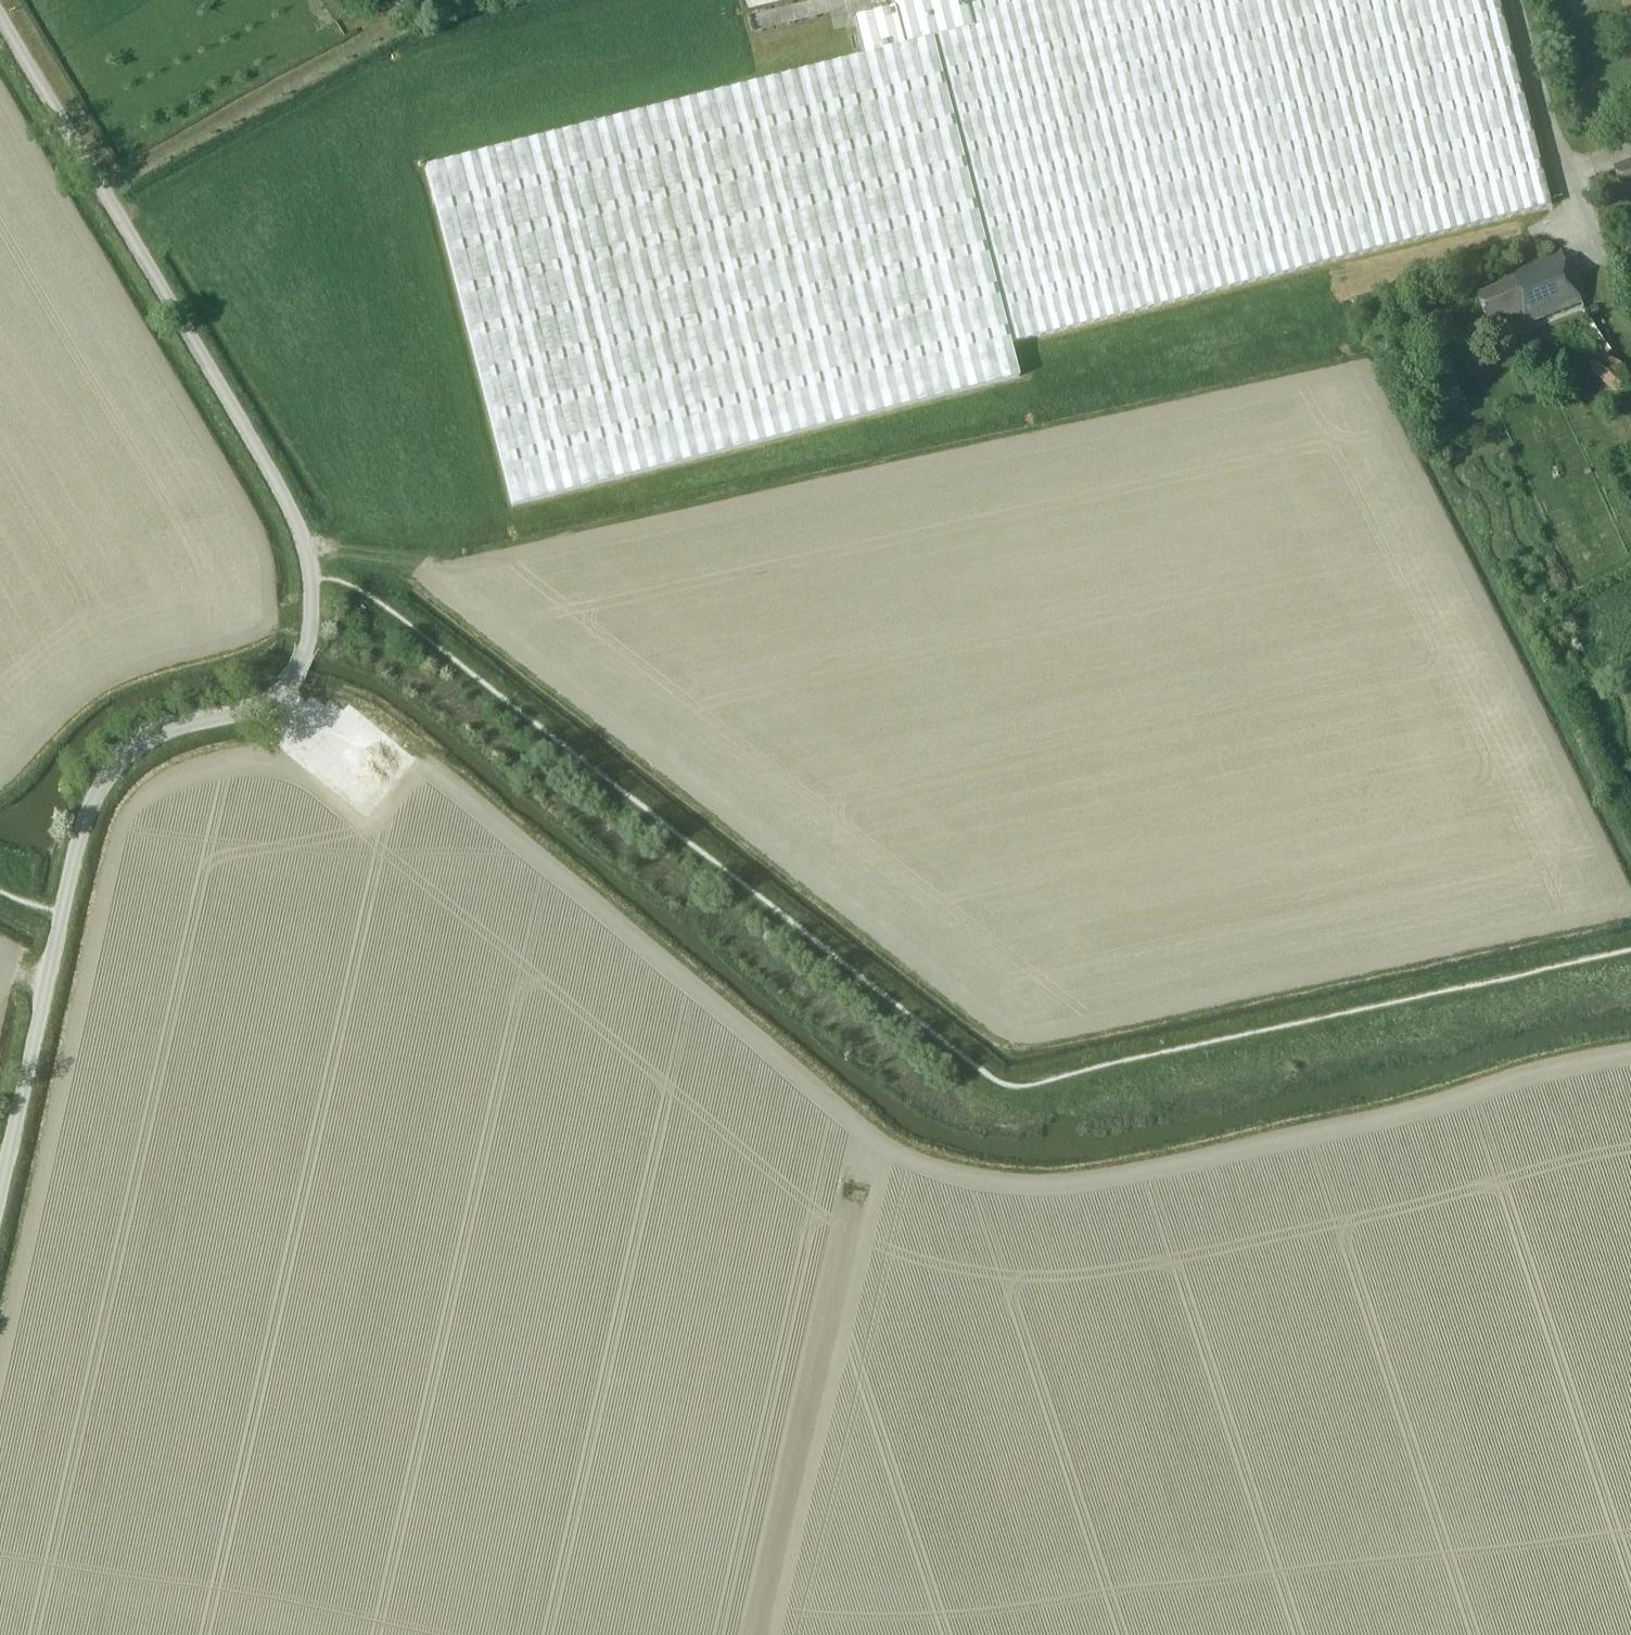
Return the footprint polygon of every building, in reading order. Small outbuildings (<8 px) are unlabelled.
[(894,8),(903,42),(931,35),(1012,343),(1309,265),(1512,214),(1550,205),(1498,0),(892,0),(894,8)] [(894,8),(854,18),(863,53),(903,42),(894,8)] [(764,79),(424,168),(514,510),(1019,377),(1010,344),(1012,343),(931,35),(903,42),(863,53),(764,79)] [(1616,167),(1625,191),(1630,189),(1630,162),(1616,167)] [(1582,301),(1563,253),(1498,278),(1501,284),(1477,294),(1488,321),(1506,313),(1508,319),(1523,313),(1527,323),(1582,301)] [(1519,335),(1524,351),(1536,347),(1530,331),(1519,335)] [(1622,391),(1630,380),(1630,365),(1612,348),(1595,367),(1622,391)]
